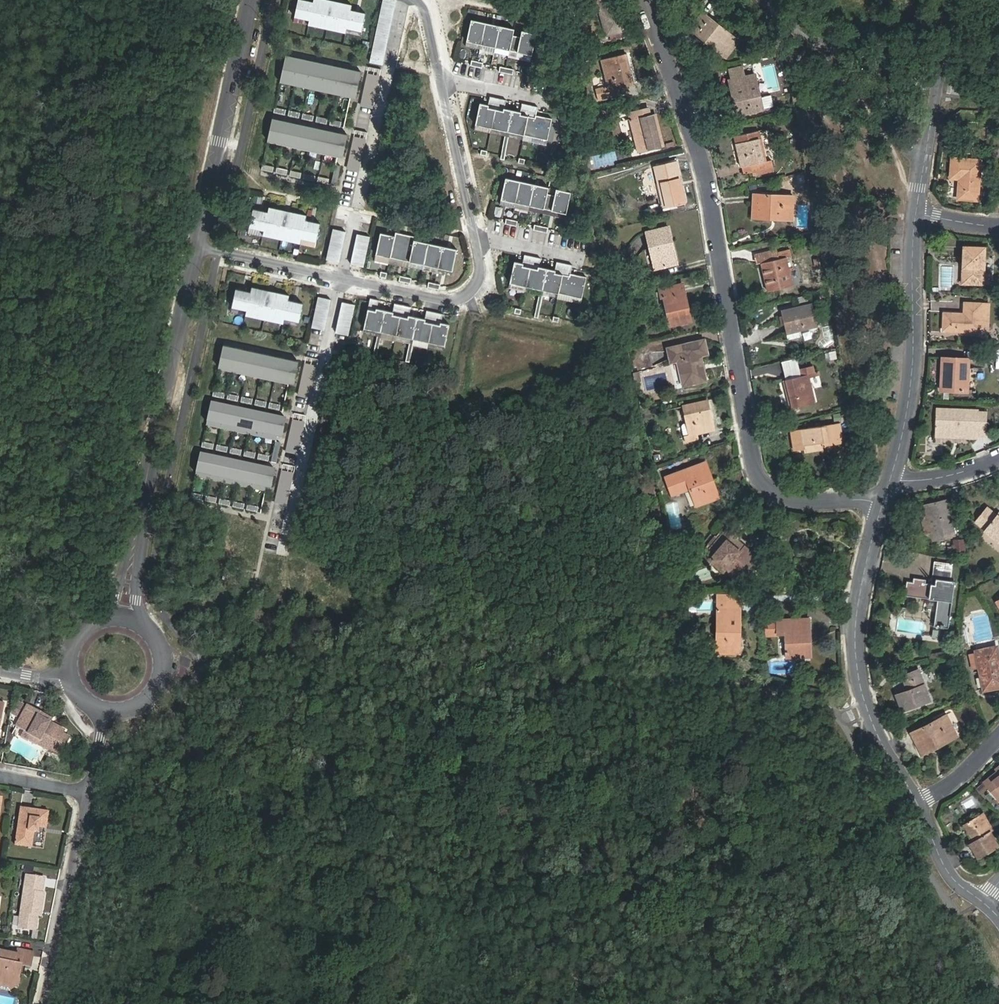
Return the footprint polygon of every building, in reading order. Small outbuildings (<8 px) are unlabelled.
[(295,16),(310,20),(348,28),(362,31),(366,13),(352,10),(353,5),(337,1),(335,10),(328,9),(330,0),(314,0),(313,2),(306,0),(298,0),(295,16)] [(337,1),(331,0),(330,0),(328,9),(335,10),(337,1)] [(394,0),(383,0),(370,62),(381,64),(394,0)] [(629,32),(620,0),(597,0),(607,36),(629,32)] [(690,29),(727,58),(740,41),(703,12),(690,29)] [(347,33),(348,28),(310,20),(309,25),(347,33)] [(467,41),(532,55),(537,34),(522,30),(521,37),(514,35),(515,29),(472,20),(467,41)] [(355,98),(361,72),(286,55),(281,77),(351,93),(350,97),(355,98)] [(634,84),(627,55),(602,60),(609,91),(604,92),(603,87),(596,89),(598,99),(619,95),(618,88),(634,84)] [(499,71),(513,74),(514,69),(501,66),(499,71)] [(729,80),(742,77),(740,66),(727,69),(729,80)] [(374,107),(378,75),(366,73),(362,105),(374,107)] [(742,77),(729,80),(737,114),(774,106),(771,95),(761,97),(755,74),(742,77)] [(281,77),(280,82),(350,97),(351,93),(281,77)] [(480,103),(476,125),(506,131),(510,132),(548,140),(552,119),(536,115),(538,107),(522,103),(521,112),(505,108),(507,100),(490,96),(489,105),(480,103)] [(629,113),(638,152),(647,150),(664,146),(656,114),(651,115),(649,108),(629,113)] [(272,118),(268,140),(338,155),(343,156),(347,135),(272,118)] [(505,160),(510,132),(506,131),(501,159),(505,160)] [(759,163),(761,170),(773,167),(772,160),(766,162),(759,131),(734,137),(741,167),(748,165),(759,163)] [(361,170),(364,138),(352,136),(348,169),(361,170)] [(474,147),(482,148),(483,139),(475,138),(474,147)] [(268,140),(268,142),(338,157),(338,155),(268,140)] [(978,201),(981,160),(952,157),(950,178),(959,179),(958,199),(978,201)] [(664,207),(686,202),(677,162),(655,167),(664,207)] [(750,172),(761,170),(759,163),(748,165),(750,172)] [(501,200),(567,214),(571,192),(557,189),(555,195),(548,194),(549,187),(506,178),(501,200)] [(772,216),(792,217),(795,195),(754,194),(752,219),(772,220),(772,216)] [(253,209),(249,227),(264,230),(302,238),(317,241),(320,223),(306,220),(307,215),(291,211),(289,220),(283,219),(285,210),(269,207),(268,212),(253,209)] [(291,211),(285,210),(283,219),(289,220),(291,211)] [(487,234),(495,235),(496,221),(488,220),(487,234)] [(534,230),(547,233),(549,227),(535,225),(534,230)] [(646,232),(655,269),(673,265),(668,243),(673,242),(669,226),(646,232)] [(328,251),(339,253),(344,231),(333,228),(328,251)] [(302,238),(264,230),(263,235),(301,243),(302,238)] [(380,233),(376,254),(453,271),(457,249),(414,240),(415,236),(396,232),(395,236),(380,233)] [(354,256),(365,259),(370,237),(359,234),(354,256)] [(985,249),(964,248),(962,283),(984,284),(985,249)] [(326,259),(339,262),(341,253),(339,253),(328,251),(326,259)] [(789,251),(774,254),(776,262),(761,265),(767,291),(793,286),(787,259),(791,258),(789,251)] [(515,261),(510,283),(540,290),(544,291),(582,299),(587,277),(571,274),(573,265),(557,262),(555,270),(539,267),(541,258),(525,255),(523,263),(515,261)] [(363,267),(365,259),(354,256),(352,256),(351,264),(363,267)] [(683,283),(659,289),(661,298),(664,297),(670,326),(692,321),(683,283)] [(236,289),(232,306),(246,310),(284,318),(299,321),(303,303),(288,300),(289,295),(273,291),(271,300),(265,299),(267,290),(251,287),(250,292),(236,289)] [(265,299),(271,300),(273,291),(267,290),(265,299)] [(544,291),(540,290),(534,317),(538,318),(544,291)] [(327,307),(329,308),(331,299),(318,297),(316,305),(327,307)] [(414,339),(445,346),(449,324),(441,322),(443,314),(427,310),(424,321),(409,318),(411,307),(395,303),(392,314),(376,311),(379,300),(370,298),(364,328),(378,331),(382,332),(411,338),(414,339)] [(342,311),(353,313),(355,305),(342,302),(340,310),(342,311)] [(989,304),(982,304),(965,302),(964,314),(944,313),(943,331),(981,332),(982,328),(989,328),(989,304)] [(818,326),(813,303),(781,311),(787,334),(799,331),(818,326)] [(316,305),(311,327),(322,329),(327,307),(316,305)] [(283,323),(284,318),(246,310),(245,315),(283,323)] [(348,335),(353,313),(342,311),(338,333),(348,335)] [(373,355),(377,356),(382,332),(378,331),(373,355)] [(799,331),(787,334),(788,340),(800,337),(799,331)] [(405,362),(409,363),(414,339),(411,338),(405,362)] [(683,386),(708,380),(702,355),(708,354),(705,340),(668,348),(671,362),(678,361),(683,386)] [(294,383),(298,361),(224,345),(219,367),(289,382),(294,383)] [(825,353),(827,361),(837,358),(836,351),(825,353)] [(969,358),(942,357),(941,390),(968,392),(969,372),(969,358)] [(302,382),(314,383),(316,364),(304,363),(302,382)] [(816,402),(809,374),(814,373),(813,366),(799,369),(800,376),(786,380),(793,408),(816,402)] [(289,382),(219,367),(219,369),(289,384),(289,382)] [(633,372),(636,383),(642,381),(640,371),(633,372)] [(969,372),(968,392),(976,392),(977,372),(969,372)] [(708,400),(683,405),(689,431),(683,432),(686,443),(699,440),(698,434),(714,430),(708,400)] [(277,437),(282,438),(286,418),(211,402),(207,422),(277,437)] [(937,435),(976,437),(977,411),(938,410),(937,435)] [(301,435),(303,422),(293,420),(291,433),(301,435)] [(277,437),(207,422),(206,426),(276,441),(277,437)] [(804,445),(822,442),(823,446),(845,443),(841,423),(790,430),(793,451),(805,448),(804,445)] [(271,489),(275,469),(200,453),(196,472),(266,488),(271,489)] [(709,482),(703,463),(666,477),(672,495),(690,489),(696,506),(719,497),(713,480),(709,482)] [(266,488),(196,472),(195,477),(265,492),(266,488)] [(947,500),(924,505),(931,532),(932,539),(956,534),(947,500)] [(986,530),(985,531),(998,542),(998,514),(998,515),(988,507),(976,522),(986,530)] [(740,536),(728,526),(707,551),(712,555),(709,559),(724,571),(725,569),(741,583),(753,569),(764,579),(773,568),(762,558),(753,550),(752,551),(738,539),(740,536)] [(955,538),(955,551),(966,551),(965,538),(955,538)] [(932,578),(936,579),(951,581),(953,563),(935,561),(932,578)] [(948,628),(955,581),(951,581),(936,579),(935,584),(926,583),(926,579),(913,577),(913,582),(907,581),(905,595),(938,600),(934,626),(948,628)] [(718,597),(718,605),(741,605),(741,598),(718,597)] [(740,653),(741,605),(718,605),(717,653),(740,653)] [(772,635),(778,635),(777,634),(785,634),(786,658),(812,657),(810,618),(771,619),(772,635)] [(976,651),(984,690),(998,687),(998,654),(997,646),(976,651)] [(895,695),(902,711),(931,701),(919,669),(902,676),(907,691),(895,695)] [(21,702),(15,698),(10,706),(15,710),(21,702)] [(46,720),(48,716),(27,702),(12,723),(25,731),(34,737),(32,741),(54,756),(65,738),(59,734),(61,730),(49,722),(46,720)] [(945,715),(911,733),(922,755),(937,747),(936,744),(955,734),(945,715)] [(34,737),(25,731),(22,735),(32,741),(34,737)] [(983,782),(998,801),(998,800),(998,770),(983,782)] [(37,827),(43,828),(46,811),(18,807),(13,844),(30,847),(32,831),(36,831),(37,827)] [(993,829),(983,812),(964,824),(974,841),(969,844),(979,859),(998,846),(998,844),(990,831),(993,829)] [(41,849),(43,828),(37,827),(36,831),(32,831),(30,847),(41,849)] [(43,879),(24,876),(16,929),(33,931),(36,912),(39,911),(42,894),(40,894),(43,879)] [(17,984),(21,967),(29,968),(32,954),(17,950),(16,955),(0,952),(0,980),(17,984)] [(17,984),(0,980),(0,990),(9,992),(16,987),(17,984)]
